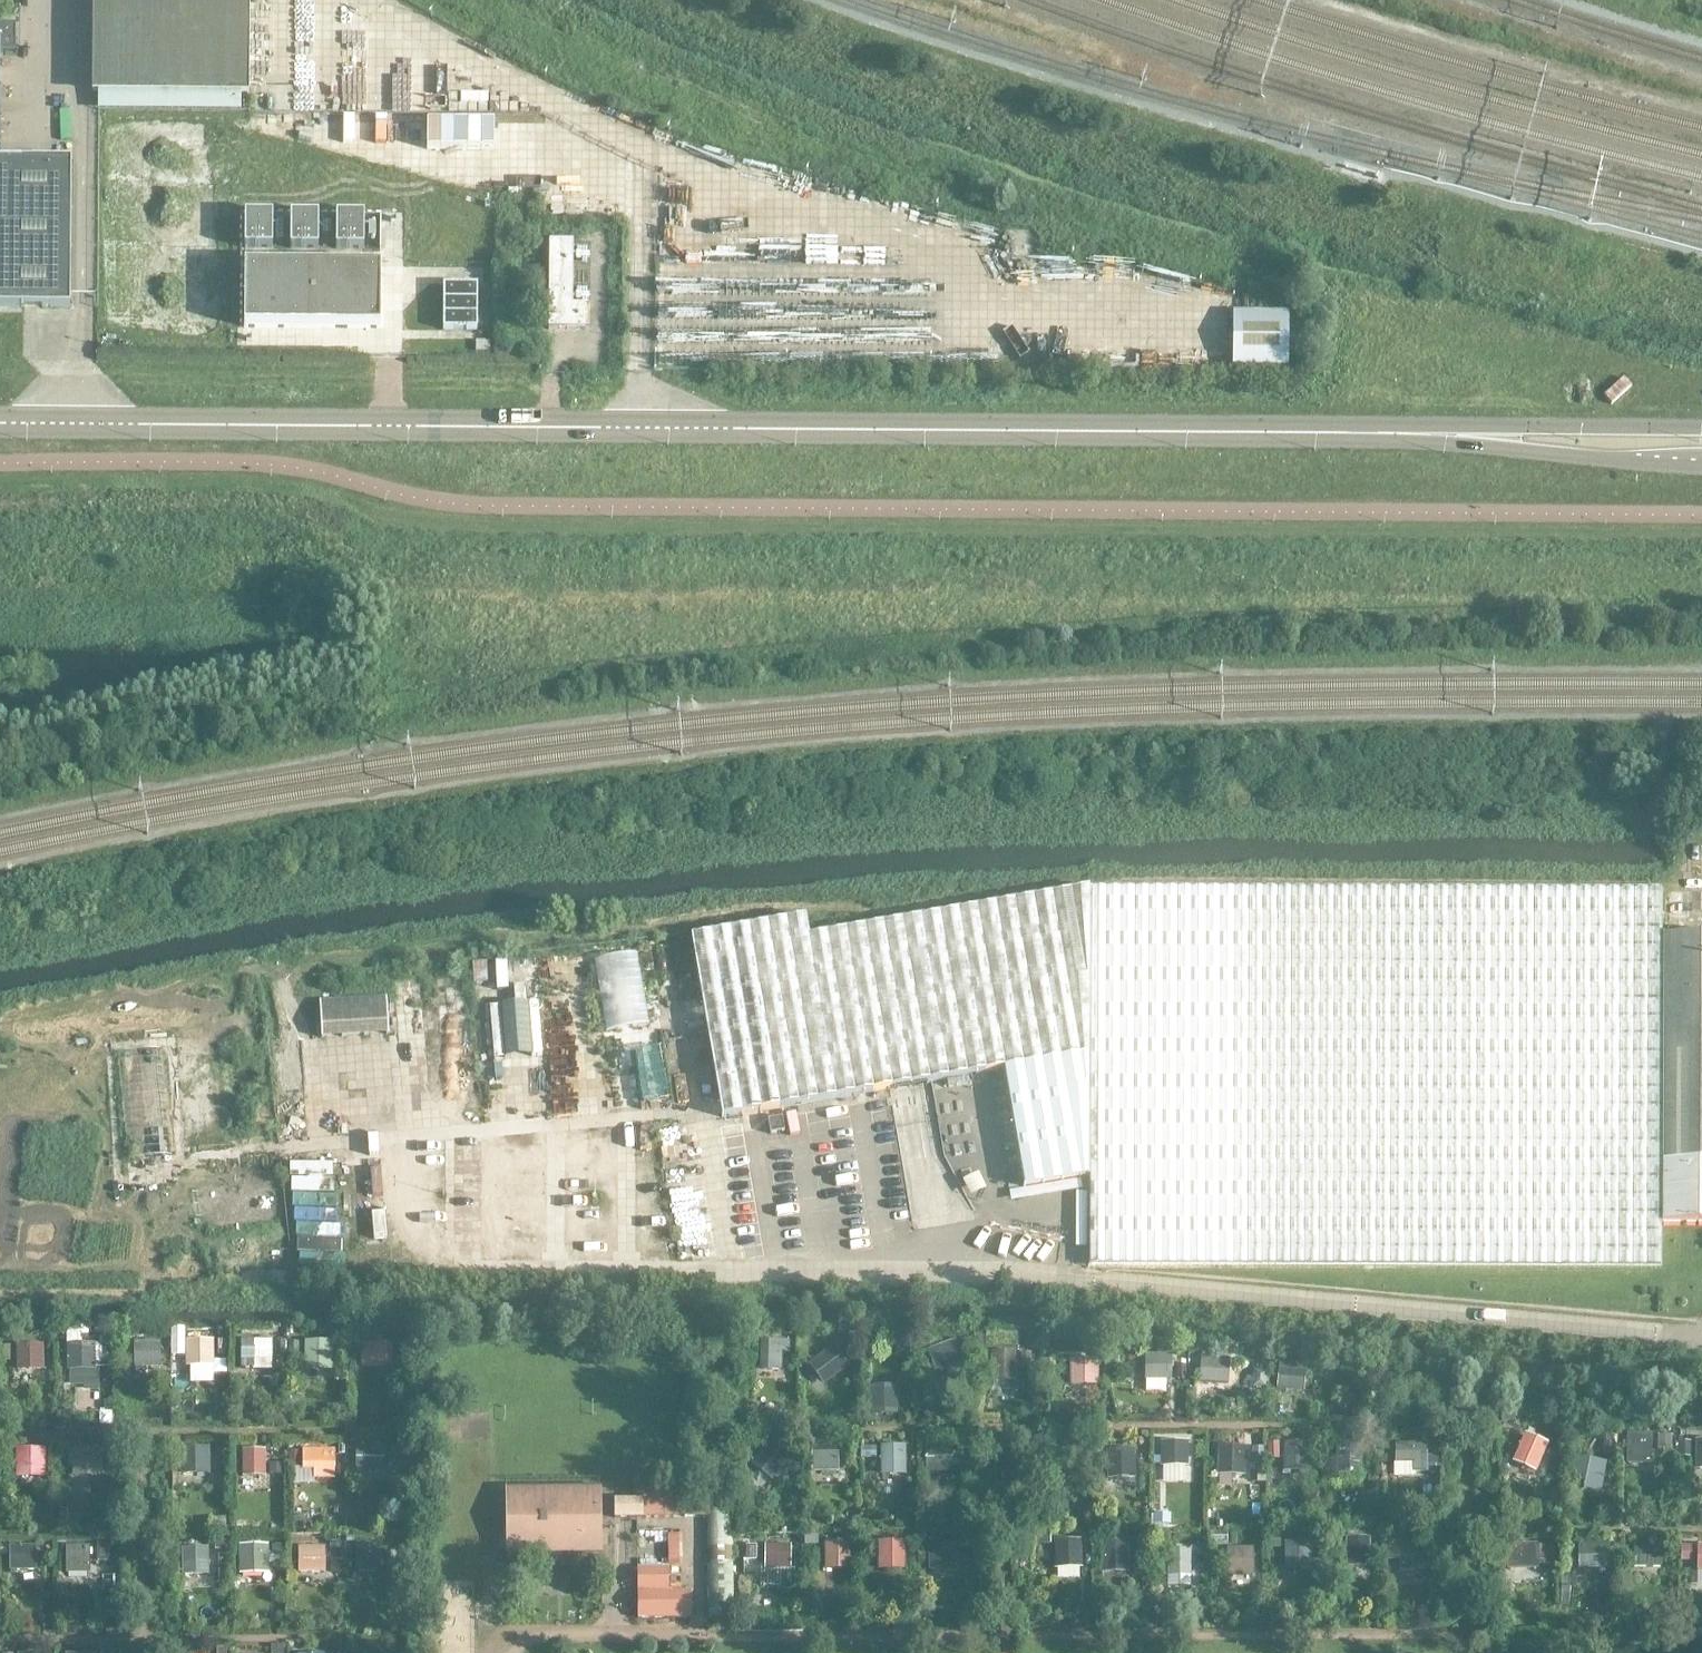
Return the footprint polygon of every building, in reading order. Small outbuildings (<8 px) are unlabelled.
[(249,0),(92,0),(91,90),(249,92),(249,0)] [(71,160),(46,160),(0,159),(0,307),(70,307),(71,160)] [(272,248),(272,215),(272,214),(245,214),(244,247),(272,248)] [(318,248),(318,215),(318,214),(290,214),(290,248),(318,248)] [(363,248),(364,215),(336,215),(336,248),(363,248)] [(572,306),(573,242),(549,242),(548,329),(588,330),(588,306),(572,306)] [(380,328),(380,266),(244,265),(244,327),(380,328)] [(443,329),(477,330),(477,285),(443,285),(443,329)] [(1232,366),(1288,366),(1288,313),(1232,313),(1232,366)] [(1661,1267),(1661,1223),(1662,936),(1662,891),(1090,889),(1090,890),(808,938),(805,918),(691,937),(692,941),(722,1117),(1003,1069),(1023,1187),(1089,1176),(1089,1265),(1661,1267)] [(1662,936),(1661,1223),(1701,1224),(1701,936),(1662,936)] [(389,1034),(387,998),(320,1002),(322,1037),(389,1034)] [(274,1368),(276,1338),(242,1336),(241,1366),(274,1368)] [(852,1338),(825,1338),(825,1366),(852,1366),(852,1338)] [(971,1338),(943,1338),(943,1366),(971,1366),(971,1338)] [(221,1340),(193,1340),(193,1368),(221,1368),(221,1340)] [(342,1340),(314,1340),(314,1368),(342,1368),(342,1340)] [(104,1341),(77,1341),(77,1368),(104,1368),(104,1341)] [(1173,1350),(1146,1350),(1146,1378),(1173,1378),(1173,1350)] [(1029,1354),(1002,1354),(1002,1381),(1029,1381),(1029,1354)] [(1202,1380),(1230,1381),(1231,1358),(1203,1356),(1202,1380)] [(1073,1381),(1099,1382),(1100,1359),(1075,1358),(1073,1381)] [(1314,1363),(1287,1363),(1287,1391),(1314,1391),(1314,1363)] [(899,1384),(879,1385),(880,1412),(899,1412),(899,1384)] [(1553,1438),(1526,1438),(1526,1465),(1553,1465),(1553,1438)] [(1668,1438),(1640,1438),(1640,1466),(1668,1466),(1668,1438)] [(1163,1439),(1164,1479),(1189,1479),(1188,1439),(1163,1439)] [(1287,1468),(1309,1467),(1309,1439),(1286,1440),(1287,1468)] [(1398,1441),(1397,1472),(1419,1473),(1420,1454),(1409,1453),(1410,1447),(1428,1448),(1428,1442),(1398,1441)] [(768,1444),(752,1466),(774,1482),(790,1460),(768,1444)] [(103,1471),(102,1446),(76,1447),(77,1472),(103,1471)] [(302,1448),(303,1472),(335,1472),(335,1447),(302,1448)] [(1253,1447),(1226,1448),(1226,1475),(1253,1475),(1253,1447)] [(1369,1447),(1341,1447),(1341,1475),(1369,1475),(1369,1447)] [(1144,1448),(1117,1448),(1117,1475),(1144,1475),(1144,1448)] [(913,1450),(885,1450),(885,1477),(913,1477),(913,1450)] [(398,1451),(371,1451),(371,1479),(398,1479),(398,1451)] [(51,1452),(24,1452),(24,1479),(51,1479),(51,1452)] [(280,1452),(253,1452),(253,1479),(280,1479),(280,1452)] [(602,1555),(602,1487),(507,1488),(507,1555),(602,1555)] [(642,1516),(642,1499),(614,1499),(614,1516),(642,1516)] [(683,1532),(669,1532),(671,1564),(684,1563),(683,1532)] [(1087,1535),(1060,1535),(1060,1562),(1087,1562),(1087,1535)] [(1204,1537),(1176,1537),(1176,1564),(1204,1564),(1204,1537)] [(1318,1537),(1291,1537),(1291,1564),(1318,1564),(1318,1537)] [(855,1538),(827,1538),(827,1565),(855,1565),(855,1538)] [(967,1538),(940,1538),(940,1565),(967,1565),(967,1538)] [(907,1567),(906,1539),(879,1540),(880,1567),(907,1567)] [(794,1583),(795,1543),(766,1542),(764,1582),(794,1583)] [(242,1577),(268,1578),(269,1544),(243,1543),(242,1577)] [(1581,1567),(1609,1567),(1608,1543),(1581,1544),(1581,1567)] [(100,1544),(73,1544),(73,1572),(100,1572),(100,1544)] [(218,1545),(190,1545),(190,1572),(218,1572),(218,1545)] [(334,1545),(307,1545),(307,1572),(334,1572),(334,1545)] [(1256,1572),(1256,1546),(1235,1547),(1236,1573),(1256,1572)] [(1672,1549),(1645,1549),(1645,1576),(1672,1576),(1672,1549)] [(1540,1550),(1513,1550),(1513,1577),(1540,1577),(1540,1550)] [(686,1618),(686,1591),(642,1591),(633,1591),(633,1618),(686,1618)]
